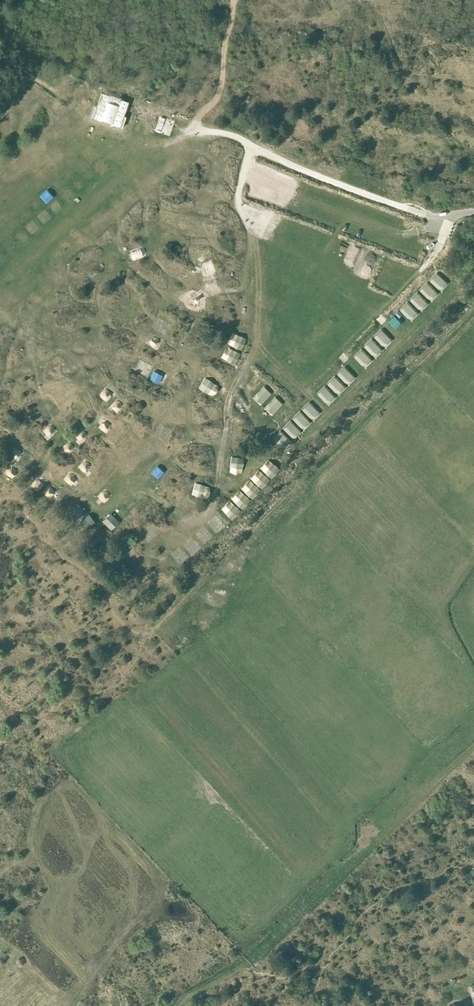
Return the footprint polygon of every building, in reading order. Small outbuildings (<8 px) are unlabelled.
[(112,125),(119,127),(128,102),(120,100),(121,98),(109,94),(109,95),(101,93),(93,118),(100,120),(100,119),(112,123),(112,125)]
